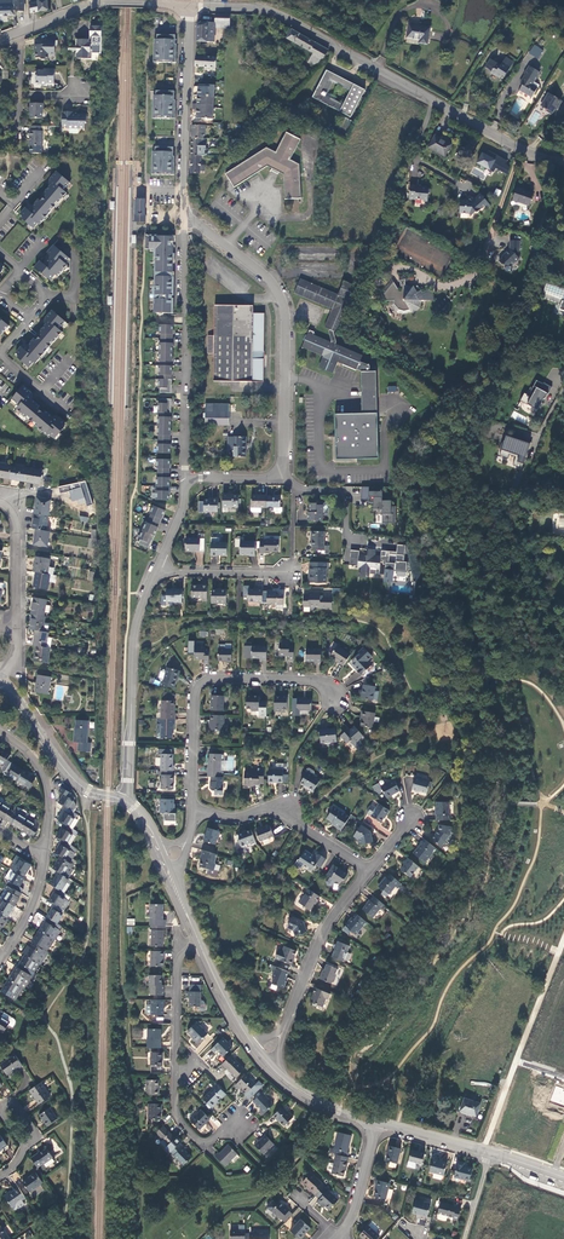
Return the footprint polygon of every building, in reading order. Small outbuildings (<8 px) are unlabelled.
[(15,16),(15,12),(23,11),(23,0),(0,0),(0,17),(15,16)] [(31,14),(39,12),(38,0),(35,1),(35,3),(30,4),(31,14)] [(47,0),(40,0),(38,0),(39,12),(47,10),(47,0)] [(200,22),(197,26),(197,42),(214,43),(215,28),(215,26),(220,26),(220,29),(224,29),(225,24),(224,24),(224,14),(215,14),(214,23),(200,22)] [(418,43),(428,45),(431,28),(409,24),(406,38),(419,41),(418,43)] [(313,54),(308,63),(315,67),(319,63),(328,51),(291,30),(287,39),(313,54)] [(172,61),(178,61),(178,45),(175,45),(176,41),(177,41),(177,36),(159,35),(159,40),(156,40),(156,44),(155,44),(155,60),(160,60),(160,62),(172,63),(172,61)] [(54,55),(55,37),(50,37),(45,39),(45,44),(34,44),(34,51),(37,51),(37,57),(40,58),(42,59),(48,59),(48,55),(54,55)] [(92,40),(76,40),(76,45),(78,45),(78,53),(75,53),(75,58),(79,59),(79,58),(85,58),(85,59),(91,59),(92,50),(89,50),(90,45),(92,45),(92,40)] [(68,52),(75,53),(78,53),(78,45),(76,45),(68,45),(68,52)] [(534,57),(538,51),(533,48),(529,54),(534,57)] [(215,62),(216,60),(216,58),(195,56),(195,61),(195,67),(204,67),(208,67),(208,70),(214,70),(215,68),(216,68),(216,63),(215,62)] [(506,57),(502,62),(510,67),(514,62),(506,57)] [(492,72),(491,73),(499,79),(502,75),(504,76),(510,67),(502,62),(500,65),(498,63),(497,63),(496,65),(490,61),(485,67),(492,72)] [(524,74),(525,76),(519,84),(522,86),(519,91),(531,98),(538,87),(532,84),(540,72),(529,66),(524,74)] [(54,83),(54,69),(44,68),(44,70),(37,70),(37,75),(36,75),(36,82),(39,83),(41,84),(45,85),(48,83),(54,83)] [(326,70),(312,98),(328,105),(330,101),(331,99),(325,96),(327,93),(324,91),(330,79),(339,84),(342,78),(326,70)] [(328,105),(351,117),(365,90),(342,78),(339,84),(351,90),(343,107),(330,101),(328,105)] [(206,88),(193,87),(192,92),(192,96),(214,98),(215,86),(206,85),(206,88)] [(170,117),(176,117),(176,101),(173,101),(173,97),(175,97),(175,92),(156,92),(156,96),(154,96),(154,101),(153,101),(153,117),(158,117),(158,119),(170,119),(170,117)] [(555,111),(561,101),(549,94),(541,107),(546,110),(545,111),(551,115),(554,110),(555,111)] [(203,108),(213,109),(214,98),(192,96),(192,100),(191,105),(196,105),(204,106),(203,108)] [(43,103),(30,103),(30,118),(41,118),(42,111),(43,110),(43,103)] [(203,110),(191,109),(191,115),(190,119),(212,120),(213,109),(203,108),(203,110)] [(73,112),(62,112),(62,122),(86,122),(86,115),(76,114),(76,116),(73,116),(73,114),(73,112)] [(41,131),(41,126),(32,126),(32,131),(31,131),(30,141),(29,142),(29,145),(30,146),(42,147),(42,131),(41,131)] [(191,133),(191,139),(203,139),(203,133),(205,133),(205,126),(191,126),(191,133)] [(290,160),(301,140),(287,132),(276,153),(267,148),(226,175),(235,189),(259,172),(268,167),(272,169),(279,173),(284,176),(285,200),(301,199),(300,165),(290,160)] [(435,136),(429,148),(444,157),(451,146),(444,142),(444,141),(435,136)] [(205,147),(206,139),(203,139),(191,139),(191,149),(191,156),(200,156),(201,147),(205,147)] [(152,156),(151,168),(151,172),(156,172),(156,175),(169,175),(169,172),(174,173),(174,157),(171,157),(172,153),(173,153),(173,148),(156,148),(155,148),(155,152),(152,152),(152,156)] [(508,162),(489,152),(487,155),(482,152),(476,163),(493,172),(496,168),(507,174),(511,167),(507,165),(508,162)] [(200,166),(200,158),(200,156),(191,156),(190,166),(190,174),(200,174),(200,172),(204,172),(204,166),(200,166)] [(22,216),(21,218),(35,229),(39,224),(40,224),(44,220),(67,193),(63,190),(69,183),(63,177),(57,172),(49,181),(50,185),(51,186),(44,193),(46,196),(41,201),(39,200),(32,208),(31,207),(27,207),(26,208),(20,215),(22,216)] [(410,187),(409,202),(416,202),(416,201),(423,201),(423,203),(426,203),(427,196),(428,194),(428,192),(427,192),(427,190),(418,189),(418,188),(410,187)] [(518,188),(513,200),(529,206),(534,193),(518,188)] [(491,206),(480,193),(473,198),(471,197),(467,199),(458,200),(458,214),(468,214),(470,216),(475,212),(478,213),(486,206),(488,208),(491,206)] [(140,221),(144,221),(145,214),(145,210),(145,207),(145,199),(138,199),(136,199),(135,221),(140,221)] [(173,260),(172,260),(172,257),(174,257),(174,253),(173,253),(173,248),(174,248),(175,244),(173,244),(173,240),(172,240),(172,235),(145,234),(145,248),(154,249),(153,256),(156,256),(156,262),(154,262),(154,285),(152,285),(152,289),(154,289),(154,303),(156,303),(156,312),(161,312),(173,312),(173,303),(173,298),(172,298),(172,295),(174,295),(174,276),(172,276),(172,273),(173,260)] [(521,239),(512,241),(513,247),(506,254),(504,257),(501,260),(505,265),(506,264),(508,266),(511,266),(515,262),(517,262),(522,257),(521,256),(520,247),(522,247),(521,239)] [(44,265),(40,261),(35,267),(50,281),(55,275),(58,277),(65,268),(63,266),(69,259),(54,245),(47,253),(51,256),(44,265)] [(333,309),(332,313),(348,314),(359,287),(345,282),(339,295),(301,280),(295,293),(333,309)] [(406,290),(402,291),(399,291),(392,281),(382,293),(383,301),(392,301),(392,304),(398,311),(404,314),(411,312),(413,315),(418,308),(420,301),(437,301),(429,289),(421,294),(419,291),(416,293),(412,289),(411,290),(406,287),(406,290)] [(264,381),(265,313),(253,313),(253,305),(216,305),(215,336),(208,335),(208,353),(215,354),(215,381),(264,381)] [(36,341),(34,339),(27,347),(26,346),(23,346),(21,348),(15,354),(24,362),(23,363),(29,368),(34,363),(35,364),(62,332),(59,329),(65,322),(52,311),(45,318),(46,319),(45,321),(45,324),(46,325),(39,333),(41,335),(36,341)] [(340,333),(348,314),(332,313),(326,328),(331,330),(330,332),(333,338),(338,341),(335,332),(340,333)] [(1,335),(2,334),(6,337),(12,329),(2,321),(0,319),(0,335),(1,335)] [(173,324),(160,324),(160,333),(161,333),(161,342),(159,342),(159,360),(160,360),(160,365),(159,365),(159,374),(160,374),(160,378),(159,378),(158,388),(160,388),(160,392),(171,392),(171,385),(172,385),(172,379),(171,379),(172,371),(172,365),(172,358),(173,345),(172,345),(172,330),(173,330),(173,324)] [(364,371),(364,389),(379,389),(379,372),(378,371),(374,371),(374,366),(363,361),(365,355),(338,344),(339,343),(338,341),(333,338),(334,341),(334,342),(315,335),(315,332),(312,331),(310,335),(309,334),(306,340),(308,341),(305,347),(326,356),(323,364),(323,365),(323,366),(324,367),(324,368),(336,373),(341,362),(359,370),(359,369),(364,371)] [(534,389),(532,388),(526,396),(525,396),(521,403),(539,411),(540,411),(542,412),(545,405),(541,403),(544,399),(546,400),(548,397),(549,397),(553,388),(545,384),(544,385),(538,382),(534,389)] [(17,410),(37,427),(48,436),(50,434),(55,438),(60,433),(58,431),(66,423),(60,418),(59,418),(58,417),(54,417),(53,418),(45,411),(43,413),(37,409),(39,406),(31,399),(32,398),(32,395),(31,393),(23,386),(18,392),(12,399),(20,406),(17,410)] [(380,459),(379,389),(364,389),(364,414),(337,414),(337,459),(380,459)] [(171,398),(160,398),(160,402),(158,402),(158,412),(160,412),(159,416),(158,416),(158,434),(159,434),(159,443),(158,443),(157,453),(171,453),(171,447),(170,447),(170,431),(171,431),(171,420),(171,412),(171,406),(171,398)] [(207,425),(231,425),(231,411),(231,404),(207,404),(207,425)] [(248,457),(248,436),(236,436),(236,437),(230,437),(229,450),(236,450),(235,457),(248,457)] [(522,442),(508,437),(501,457),(510,460),(512,457),(517,459),(515,467),(524,470),(527,459),(532,444),(522,441),(522,442)] [(170,459),(157,459),(157,468),(158,468),(158,477),(157,477),(157,486),(158,486),(158,490),(157,490),(156,499),(170,500),(170,494),(169,494),(169,486),(170,486),(170,480),(170,465),(170,459)] [(10,479),(12,466),(0,464),(0,477),(10,479)] [(27,468),(12,466),(10,479),(25,482),(27,468)] [(42,471),(27,468),(25,482),(40,484),(42,475),(42,471)] [(88,506),(93,503),(85,481),(59,487),(60,493),(70,491),(73,502),(78,500),(80,504),(86,502),(88,506)] [(385,487),(364,487),(363,493),(363,500),(371,500),(371,502),(375,502),(375,510),(384,510),(384,523),(398,523),(398,507),(393,507),(394,501),(384,501),(384,492),(385,487)] [(231,496),(225,496),(225,510),(231,510),(231,509),(240,509),(241,497),(233,497),(231,497),(231,496)] [(253,508),(269,508),(269,497),(269,496),(259,496),(253,496),(253,508)] [(274,497),(269,497),(269,508),(276,508),(276,512),(277,514),(283,513),(285,512),(285,508),(282,508),(282,502),(282,497),(274,497)] [(51,501),(37,498),(35,514),(48,516),(51,501)] [(206,513),(220,514),(220,500),(214,500),(214,501),(211,501),(207,501),(206,502),(206,513)] [(310,521),(325,521),(325,511),(324,511),(324,506),(318,506),(318,504),(315,503),(312,503),(312,512),(310,512),(310,521)] [(166,510),(154,505),(150,513),(151,514),(148,522),(147,521),(139,538),(141,539),(139,543),(149,547),(152,540),(153,541),(158,529),(157,529),(163,515),(164,515),(166,510)] [(46,531),(48,516),(35,514),(32,529),(37,530),(46,531)] [(47,547),(50,532),(46,531),(37,530),(34,545),(47,547)] [(326,546),(326,532),(313,532),(313,538),(314,538),(314,543),(314,546),(315,546),(315,551),(327,551),(327,550),(331,550),(331,546),(326,546)] [(202,540),(188,540),(189,553),(194,553),(194,552),(197,552),(207,552),(207,536),(202,536),(202,540)] [(213,540),(214,558),(221,558),(221,557),(224,557),(229,557),(229,545),(222,545),(222,541),(220,540),(213,540)] [(267,542),(262,542),(262,554),(267,554),(267,552),(270,552),(273,552),(281,552),(281,541),(267,541),(267,542)] [(257,556),(257,543),(242,542),(242,555),(248,555),(251,555),(251,556),(257,556)] [(382,556),(381,558),(375,557),(376,550),(368,550),(368,557),(360,556),(360,552),(351,551),(350,566),(356,566),(356,568),(358,568),(360,569),(359,578),(366,578),(367,574),(371,574),(377,575),(377,570),(380,571),(379,576),(384,576),(384,581),(393,582),(394,571),(407,572),(408,563),(405,563),(406,546),(398,546),(397,553),(382,551),(382,556)] [(36,557),(34,572),(36,572),(48,574),(49,567),(50,560),(36,557)] [(330,569),(330,563),(312,563),(312,569),(312,574),(311,574),(311,579),(311,583),(317,583),(318,582),(321,582),(322,583),(329,584),(329,569),(330,569)] [(49,582),(50,575),(48,574),(36,572),(34,587),(48,589),(49,582)] [(210,602),(210,586),(206,586),(205,587),(200,587),(195,587),(195,599),(205,599),(205,602),(210,602)] [(251,603),(265,602),(265,590),(265,587),(260,587),(260,590),(256,591),(251,591),(251,603)] [(223,590),(215,590),(215,604),(230,604),(230,592),(226,592),(223,591),(223,590)] [(265,604),(287,604),(287,596),(281,596),(278,594),(276,594),(276,590),(265,590),(265,602),(265,604)] [(185,604),(185,591),(181,591),(179,591),(178,591),(171,591),(169,592),(169,603),(176,603),(176,604),(185,604)] [(335,609),(335,599),(325,599),(325,596),(323,596),(323,593),(313,593),(313,595),(309,595),(307,595),(307,608),(313,608),(315,610),(318,608),(324,608),(325,608),(325,609),(335,609)] [(34,598),(31,614),(32,615),(44,617),(45,613),(46,605),(47,601),(34,598)] [(32,615),(30,630),(36,631),(43,632),(44,623),(45,617),(44,617),(32,615)] [(36,631),(33,645),(37,646),(46,648),(48,638),(49,633),(48,633),(43,632),(36,631)] [(289,659),(294,659),(294,644),(289,644),(289,643),(279,643),(279,655),(287,655),(289,655),(289,659)] [(338,663),(343,666),(351,654),(337,645),(331,656),(336,659),(339,661),(338,663)] [(48,663),(50,648),(46,648),(37,646),(34,661),(48,663)] [(209,663),(210,648),(205,648),(205,646),(195,646),(195,658),(201,658),(204,658),(204,663),(209,663)] [(260,662),(267,662),(267,646),(245,646),(245,657),(254,658),(260,658),(260,662)] [(359,653),(350,662),(357,670),(361,674),(366,668),(368,670),(370,670),(373,668),(373,666),(371,664),(370,664),(367,661),(372,655),(364,647),(358,652),(359,653)] [(232,661),(232,649),(219,648),(219,660),(224,660),(227,660),(227,661),(232,661)] [(314,664),(321,664),(321,648),(306,648),(305,660),(311,660),(314,660),(314,664)] [(179,677),(180,671),(168,668),(166,673),(165,670),(162,672),(160,678),(161,681),(165,679),(163,685),(174,688),(176,681),(178,676),(179,677)] [(35,692),(48,694),(51,678),(38,675),(35,692)] [(372,701),(375,686),(363,684),(362,692),(361,699),(372,701)] [(223,710),(224,695),(212,695),(212,704),(212,710),(223,710)] [(259,702),(259,697),(256,697),(247,696),(246,709),(251,709),(251,711),(259,711),(259,716),(267,716),(267,702),(259,702)] [(287,709),(287,697),(281,696),(275,696),(274,711),(282,711),(282,709),(287,709)] [(308,711),(312,711),(312,700),(303,699),(303,698),(300,698),(297,698),(297,699),(293,699),(292,716),(299,716),(299,715),(299,710),(308,711)] [(162,700),(161,719),(175,719),(176,713),(174,713),(174,708),(174,701),(162,700)] [(372,728),(375,713),(362,711),(361,713),(361,717),(362,717),(362,720),(361,726),(372,728)] [(225,724),(225,715),(212,715),(212,721),(212,723),(210,724),(210,730),(223,730),(223,724),(225,724)] [(175,724),(175,719),(161,719),(157,718),(157,723),(161,723),(161,729),(158,729),(157,730),(156,737),(158,738),(173,738),(173,733),(173,729),(174,729),(174,724),(175,724)] [(77,744),(77,752),(90,752),(90,744),(88,743),(89,721),(76,721),(75,732),(74,732),(73,743),(77,744)] [(359,739),(363,735),(355,726),(351,729),(346,733),(345,732),(341,735),(347,743),(349,741),(353,745),(354,745),(357,748),(359,748),(362,746),(362,744),(359,740),(360,740),(359,739)] [(331,742),(337,742),(335,728),(330,729),(319,730),(320,742),(331,742)] [(5,772),(11,763),(7,760),(10,755),(5,752),(2,749),(0,752),(0,763),(4,765),(1,769),(5,772)] [(161,754),(160,770),(162,771),(173,771),(174,771),(174,764),(173,764),(173,760),(173,755),(161,754)] [(208,762),(208,777),(223,777),(223,771),(221,771),(221,760),(223,760),(223,754),(210,754),(210,758),(208,758),(208,762)] [(8,775),(17,780),(23,770),(17,766),(11,763),(5,772),(9,774),(8,775)] [(275,770),(269,770),(268,783),(274,783),(274,782),(278,782),(280,782),(283,782),(283,764),(277,764),(275,766),(275,770)] [(258,772),(244,772),(244,784),(246,787),(247,787),(249,787),(250,785),(255,785),(259,785),(260,783),(264,784),(264,768),(258,768),(258,772)] [(307,770),(307,773),(301,783),(307,787),(308,788),(307,789),(309,790),(313,792),(320,781),(313,776),(315,774),(314,772),(310,769),(308,769),(307,770)] [(27,773),(23,770),(17,780),(29,788),(35,780),(31,777),(32,776),(27,773)] [(173,777),(173,771),(162,771),(162,776),(161,776),(161,791),(173,791),(173,785),(173,777)] [(222,795),(223,777),(208,777),(208,781),(210,781),(210,783),(210,785),(209,788),(212,791),(214,791),(214,795),(222,795)] [(430,781),(416,777),(412,788),(414,789),(414,791),(418,792),(420,791),(422,791),(427,793),(429,786),(431,787),(433,782),(430,781)] [(393,794),(400,790),(394,780),(381,787),(387,798),(393,794)] [(62,797),(58,803),(66,808),(68,809),(73,801),(68,797),(70,793),(62,788),(59,792),(63,794),(62,797)] [(177,813),(174,813),(174,805),(174,800),(161,799),(161,813),(165,813),(164,821),(177,821),(177,813)] [(436,810),(436,821),(449,820),(449,814),(448,814),(448,802),(436,802),(436,810)] [(8,822),(13,813),(10,810),(11,809),(2,804),(0,807),(0,817),(8,822)] [(390,810),(380,804),(376,809),(372,807),(368,807),(367,810),(368,813),(372,816),(381,823),(384,819),(386,815),(386,816),(390,810)] [(337,827),(341,830),(350,817),(334,807),(327,819),(334,823),(338,826),(337,827)] [(64,812),(59,821),(64,824),(68,827),(74,818),(75,819),(77,815),(68,809),(66,808),(65,811),(64,812)] [(13,825),(20,829),(27,819),(18,814),(17,815),(13,813),(8,822),(13,825)] [(39,823),(29,816),(27,819),(20,829),(25,832),(33,837),(39,828),(39,823)] [(61,830),(57,836),(63,840),(67,843),(72,834),(75,836),(77,832),(68,827),(64,824),(61,830)] [(261,841),(274,836),(270,825),(265,827),(262,829),(261,827),(256,829),(261,841)] [(370,831),(360,825),(354,835),(360,839),(361,845),(369,843),(372,842),(370,831)] [(452,827),(439,825),(438,831),(436,834),(432,839),(443,848),(447,843),(445,843),(451,836),(452,827)] [(215,845),(219,831),(207,828),(205,836),(203,841),(215,845)] [(251,844),(257,843),(252,830),(245,832),(239,835),(240,839),(238,839),(241,848),(246,846),(247,845),(251,843),(251,844)] [(76,836),(75,836),(72,834),(67,843),(70,845),(76,836)] [(432,854),(436,849),(424,839),(420,844),(421,845),(419,847),(418,849),(418,848),(413,854),(424,863),(427,858),(431,853),(432,854)] [(59,846),(55,853),(61,856),(70,862),(75,854),(69,850),(72,846),(70,845),(67,843),(63,840),(59,846)] [(316,865),(321,868),(326,860),(316,853),(314,856),(313,858),(311,857),(309,855),(310,854),(305,850),(299,860),(298,860),(295,865),(301,869),(303,866),(312,872),(316,865)] [(215,863),(217,855),(203,851),(201,858),(202,861),(201,863),(200,867),(206,869),(207,871),(210,870),(214,871),(216,865),(215,863)] [(11,865),(13,866),(16,868),(22,859),(17,856),(11,865)] [(57,862),(52,869),(58,873),(68,879),(73,870),(71,868),(74,865),(70,862),(61,856),(57,862)] [(410,877),(418,867),(407,858),(403,863),(405,865),(403,866),(400,870),(410,877)] [(13,866),(10,870),(14,872),(24,878),(27,872),(32,865),(22,859),(16,868),(13,866)] [(338,868),(333,865),(327,874),(331,877),(332,880),(334,882),(337,881),(340,884),(344,879),(348,874),(341,870),(340,869),(341,868),(339,867),(338,868)] [(5,877),(9,880),(14,872),(10,870),(10,869),(5,877)] [(22,882),(24,878),(14,872),(9,880),(6,884),(21,893),(23,889),(19,886),(22,882)] [(55,878),(51,885),(57,889),(61,891),(66,883),(70,885),(72,881),(68,879),(58,873),(55,878)] [(397,889),(401,884),(389,875),(386,878),(385,878),(382,882),(378,887),(383,891),(381,893),(385,897),(395,887),(397,889)] [(64,894),(70,885),(66,883),(61,891),(64,894)] [(18,897),(21,893),(6,884),(4,888),(5,888),(9,891),(4,899),(15,906),(17,902),(20,898),(18,897)] [(0,897),(4,899),(9,891),(5,888),(0,897)] [(53,895),(49,901),(55,905),(64,911),(69,902),(68,901),(70,897),(64,894),(61,891),(57,889),(53,895)] [(316,902),(320,897),(307,889),(304,894),(305,894),(299,903),(310,910),(312,905),(315,901),(316,902)] [(381,910),(385,906),(375,897),(369,904),(364,910),(373,918),(380,909),(381,910)] [(15,906),(4,899),(0,905),(0,914),(6,918),(8,914),(9,915),(12,910),(15,906)] [(151,904),(150,926),(151,926),(163,926),(166,926),(166,923),(166,920),(163,920),(163,905),(151,904)] [(51,911),(47,917),(48,918),(57,924),(63,915),(62,914),(64,911),(55,905),(51,911)] [(2,928),(3,927),(4,926),(8,919),(6,918),(0,914),(0,931),(2,928)] [(364,928),(368,923),(357,914),(351,922),(347,927),(346,926),(344,929),(350,935),(353,932),(356,935),(363,927),(364,928)] [(303,922),(292,917),(287,928),(294,931),(296,937),(303,934),(307,932),(303,922)] [(59,930),(62,927),(57,924),(48,918),(44,924),(40,930),(50,936),(56,928),(59,930)] [(163,936),(163,926),(151,926),(151,947),(162,947),(163,936)] [(54,939),(59,930),(56,928),(50,936),(54,939)] [(45,945),(50,936),(40,930),(37,934),(35,939),(33,943),(46,951),(49,947),(45,945)] [(49,947),(54,939),(50,936),(45,945),(49,947)] [(343,962),(350,947),(338,942),(334,950),(331,957),(343,962)] [(44,955),(46,951),(33,943),(30,948),(25,955),(35,962),(41,953),(44,955)] [(276,959),(291,965),(293,960),(292,960),(294,957),(296,951),(284,947),(282,951),(280,950),(278,951),(275,957),(276,959)] [(164,957),(164,952),(151,951),(151,966),(163,966),(163,959),(163,957),(164,957)] [(46,956),(44,955),(41,953),(35,962),(40,965),(41,965),(46,956)] [(30,970),(35,962),(25,955),(22,961),(17,967),(32,977),(34,973),(30,970)] [(34,973),(40,965),(35,962),(30,970),(34,973)] [(319,979),(331,985),(332,983),(334,982),(336,978),(335,976),(337,970),(326,965),(324,970),(323,974),(321,974),(319,979)] [(286,977),(288,972),(276,967),(272,966),(271,969),(275,970),(272,977),(274,978),(271,984),(283,989),(286,983),(284,982),(286,979),(286,977)] [(29,980),(32,977),(17,967),(15,971),(14,971),(11,976),(9,979),(19,986),(25,977),(29,980)] [(162,986),(162,976),(149,975),(149,985),(151,986),(151,995),(154,995),(161,995),(163,995),(164,990),(164,986),(162,986)] [(24,989),(29,980),(25,977),(19,986),(23,988),(24,989)] [(5,986),(1,992),(15,1001),(18,997),(14,994),(19,986),(9,979),(5,986)] [(18,997),(23,988),(19,986),(14,994),(18,997)] [(191,993),(188,993),(187,996),(187,999),(192,999),(192,1008),(201,1008),(201,1011),(202,1012),(206,1012),(207,1011),(207,1006),(207,1004),(205,1002),(203,1002),(203,987),(192,986),(191,993)] [(321,990),(315,988),(313,994),(311,999),(314,1000),(312,1005),(316,1007),(317,1005),(322,1007),(326,998),(328,999),(330,994),(328,993),(329,991),(322,988),(321,990)] [(163,1008),(163,1000),(161,1000),(154,1000),(151,1000),(151,1006),(146,1006),(146,1013),(147,1015),(163,1015),(163,1008)] [(0,1010),(0,1011),(0,1031),(3,1033),(9,1025),(13,1027),(15,1022),(15,1021),(15,1020),(14,1020),(0,1010)] [(208,1034),(197,1023),(188,1031),(194,1038),(198,1043),(208,1034)] [(148,1029),(147,1048),(160,1048),(160,1038),(161,1030),(148,1029)] [(232,1048),(223,1039),(211,1050),(214,1053),(217,1051),(223,1057),(232,1048)] [(151,1065),(164,1066),(164,1058),(164,1053),(151,1053),(151,1065)] [(20,1073),(25,1070),(15,1055),(0,1065),(10,1078),(19,1072),(20,1073)] [(245,1070),(231,1056),(220,1066),(224,1070),(225,1069),(235,1080),(245,1070)] [(256,1084),(246,1075),(235,1086),(239,1089),(241,1087),(247,1093),(250,1090),(254,1094),(262,1087),(258,1083),(256,1084)] [(147,1095),(159,1095),(159,1090),(158,1090),(158,1087),(158,1081),(147,1080),(147,1095)] [(50,1096),(41,1083),(37,1086),(30,1090),(39,1104),(50,1096)] [(218,1102),(217,1101),(221,1097),(222,1098),(226,1094),(217,1085),(212,1089),(213,1089),(204,1099),(212,1108),(218,1102)] [(555,1086),(550,1100),(563,1106),(563,1090),(555,1086)] [(268,1095),(264,1091),(253,1101),(257,1105),(258,1105),(262,1109),(260,1111),(264,1115),(274,1104),(266,1096),(268,1095)] [(476,1117),(481,1104),(464,1098),(460,1111),(476,1117)] [(149,1119),(161,1119),(161,1113),(161,1110),(161,1104),(149,1104),(149,1119)] [(289,1109),(285,1105),(273,1117),(276,1120),(277,1119),(279,1122),(284,1127),(293,1118),(287,1112),(289,1109)] [(50,1108),(40,1115),(47,1126),(57,1119),(50,1108)] [(199,1129),(210,1119),(201,1110),(191,1121),(199,1129)] [(169,1132),(163,1126),(156,1133),(169,1145),(175,1138),(169,1132)] [(335,1150),(334,1154),(335,1154),(347,1157),(348,1153),(347,1152),(349,1145),(352,1136),(338,1133),(334,1149),(335,1150)] [(264,1155),(274,1144),(265,1136),(261,1139),(259,1142),(258,1141),(254,1145),(264,1155)] [(181,1162),(184,1165),(188,1161),(192,1157),(187,1153),(186,1151),(188,1149),(185,1146),(183,1147),(180,1144),(171,1152),(181,1162)] [(237,1154),(228,1145),(222,1151),(219,1154),(218,1153),(215,1156),(225,1167),(231,1160),(234,1163),(239,1157),(237,1155),(237,1154)] [(275,1145),(264,1154),(267,1158),(278,1148),(275,1145)] [(397,1164),(401,1149),(389,1146),(386,1161),(397,1164)] [(37,1153),(31,1158),(38,1168),(44,1164),(46,1167),(54,1161),(52,1158),(52,1157),(46,1148),(38,1154),(37,1153)] [(424,1154),(411,1151),(407,1167),(415,1169),(417,1168),(418,1164),(421,1165),(422,1165),(424,1154)] [(346,1163),(348,1158),(347,1157),(335,1154),(334,1159),(335,1160),(334,1164),(329,1163),(328,1169),(330,1172),(332,1172),(332,1173),(343,1177),(345,1168),(347,1168),(347,1166),(348,1163),(346,1163)] [(444,1176),(447,1163),(441,1161),(441,1162),(432,1160),(429,1172),(444,1176)] [(469,1181),(473,1168),(464,1166),(464,1164),(458,1162),(453,1182),(454,1183),(458,1184),(459,1179),(469,1181)] [(35,1173),(22,1183),(29,1192),(43,1183),(35,1173)] [(310,1191),(316,1196),(324,1187),(325,1186),(311,1174),(302,1182),(309,1189),(310,1191)] [(385,1200),(390,1184),(377,1181),(376,1185),(375,1187),(376,1187),(375,1190),(374,1196),(385,1200)] [(323,1208),(325,1206),(329,1210),(338,1200),(324,1187),(316,1196),(319,1199),(317,1202),(320,1205),(321,1206),(323,1208)] [(21,1201),(25,1198),(19,1188),(11,1193),(11,1192),(4,1197),(11,1206),(15,1212),(25,1205),(21,1201)] [(282,1205),(280,1202),(277,1205),(273,1201),(267,1208),(281,1220),(285,1223),(292,1214),(289,1211),(290,1210),(286,1207),(285,1205),(284,1206),(282,1205)] [(427,1216),(430,1205),(415,1201),(412,1213),(419,1214),(427,1216)] [(457,1222),(461,1208),(446,1204),(446,1203),(441,1202),(438,1214),(445,1216),(453,1218),(452,1220),(457,1222)] [(310,1228),(301,1220),(290,1231),(299,1238),(301,1238),(305,1233),(310,1228)] [(368,1226),(360,1235),(365,1238),(377,1238),(379,1236),(368,1226)] [(2,1228),(0,1230),(0,1238),(10,1238),(2,1228)] [(245,1230),(230,1230),(230,1238),(245,1238),(245,1230)]
